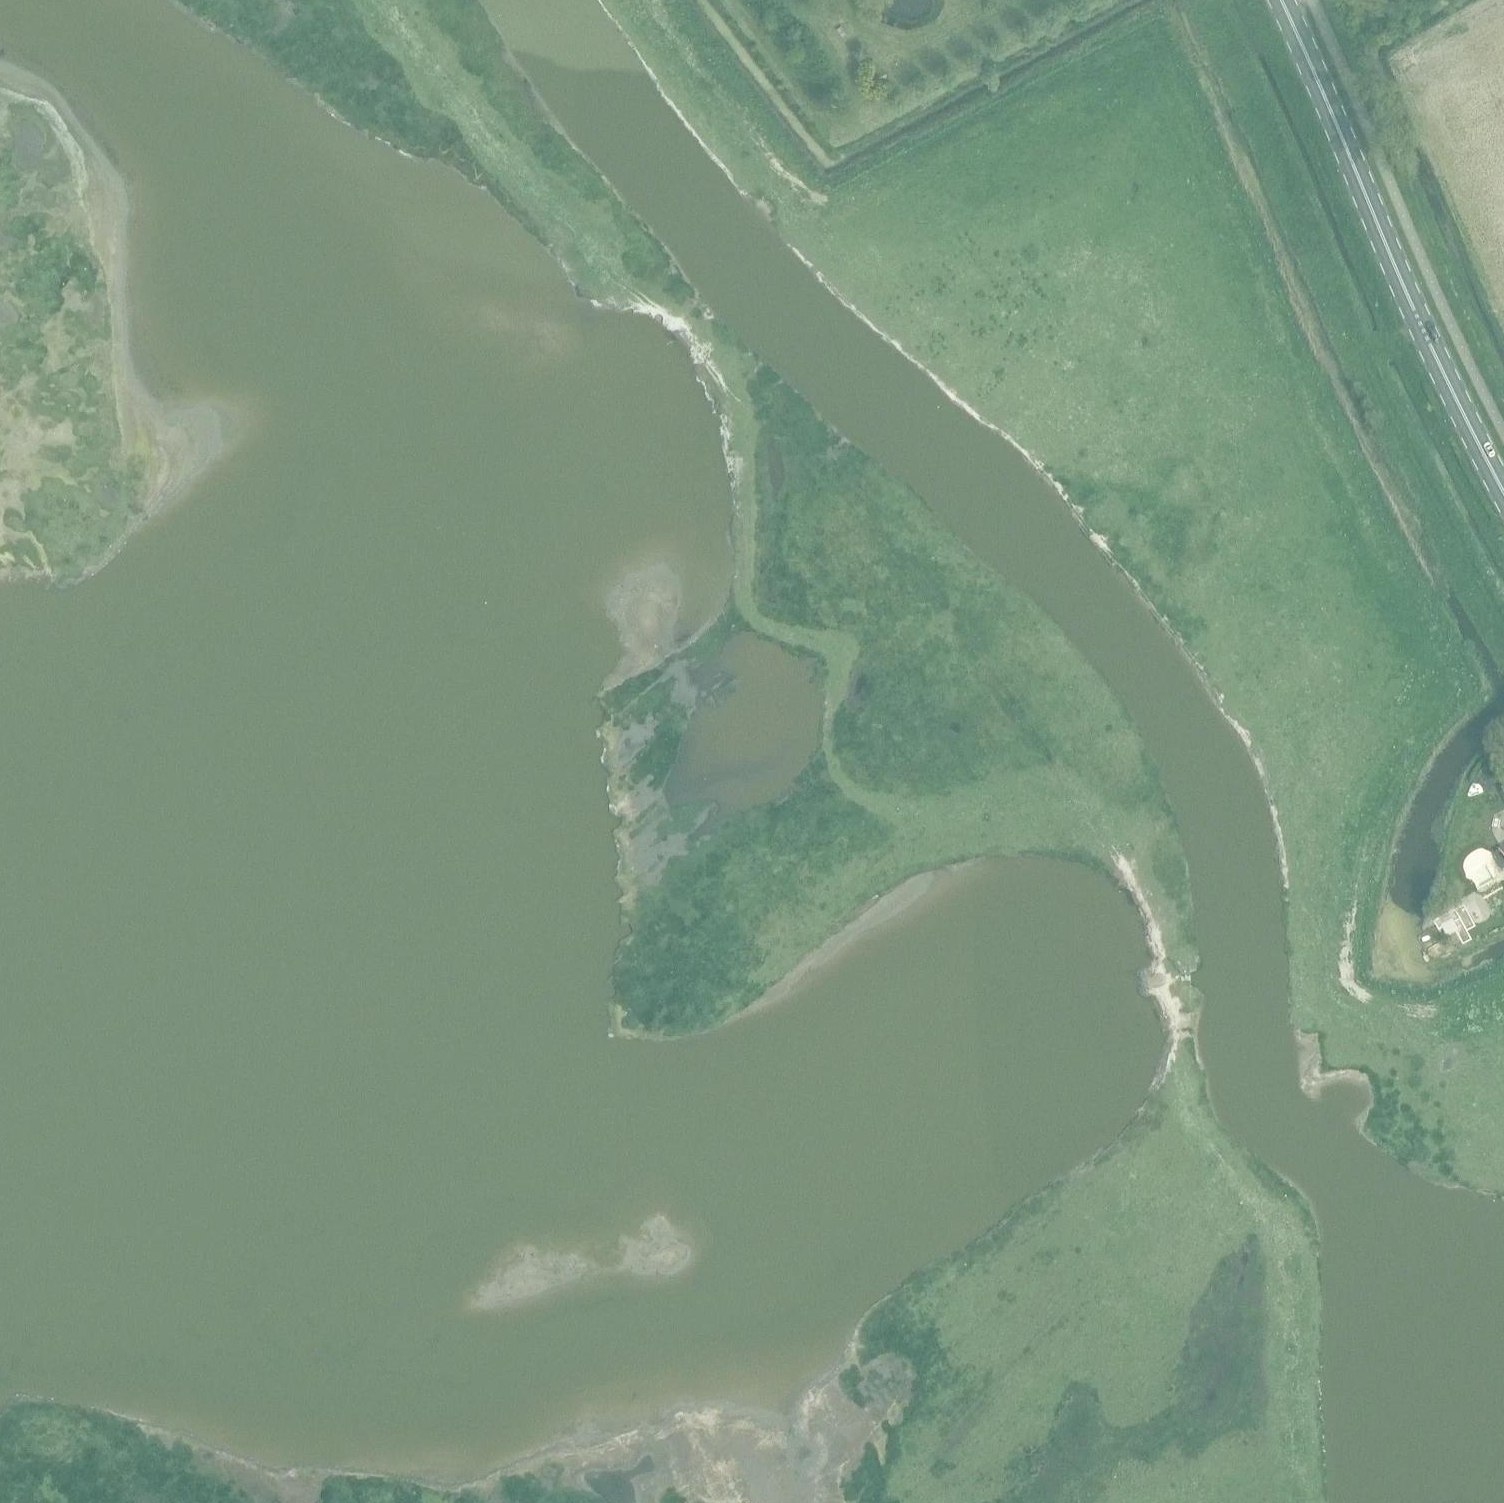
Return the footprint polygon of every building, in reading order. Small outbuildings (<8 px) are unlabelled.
[(1477,895),(1475,896),(1471,890),(1467,892),(1471,898),(1470,899),(1475,906),(1481,902),(1477,895)] [(1450,911),(1453,923),(1469,918),(1465,907),(1450,911)]
